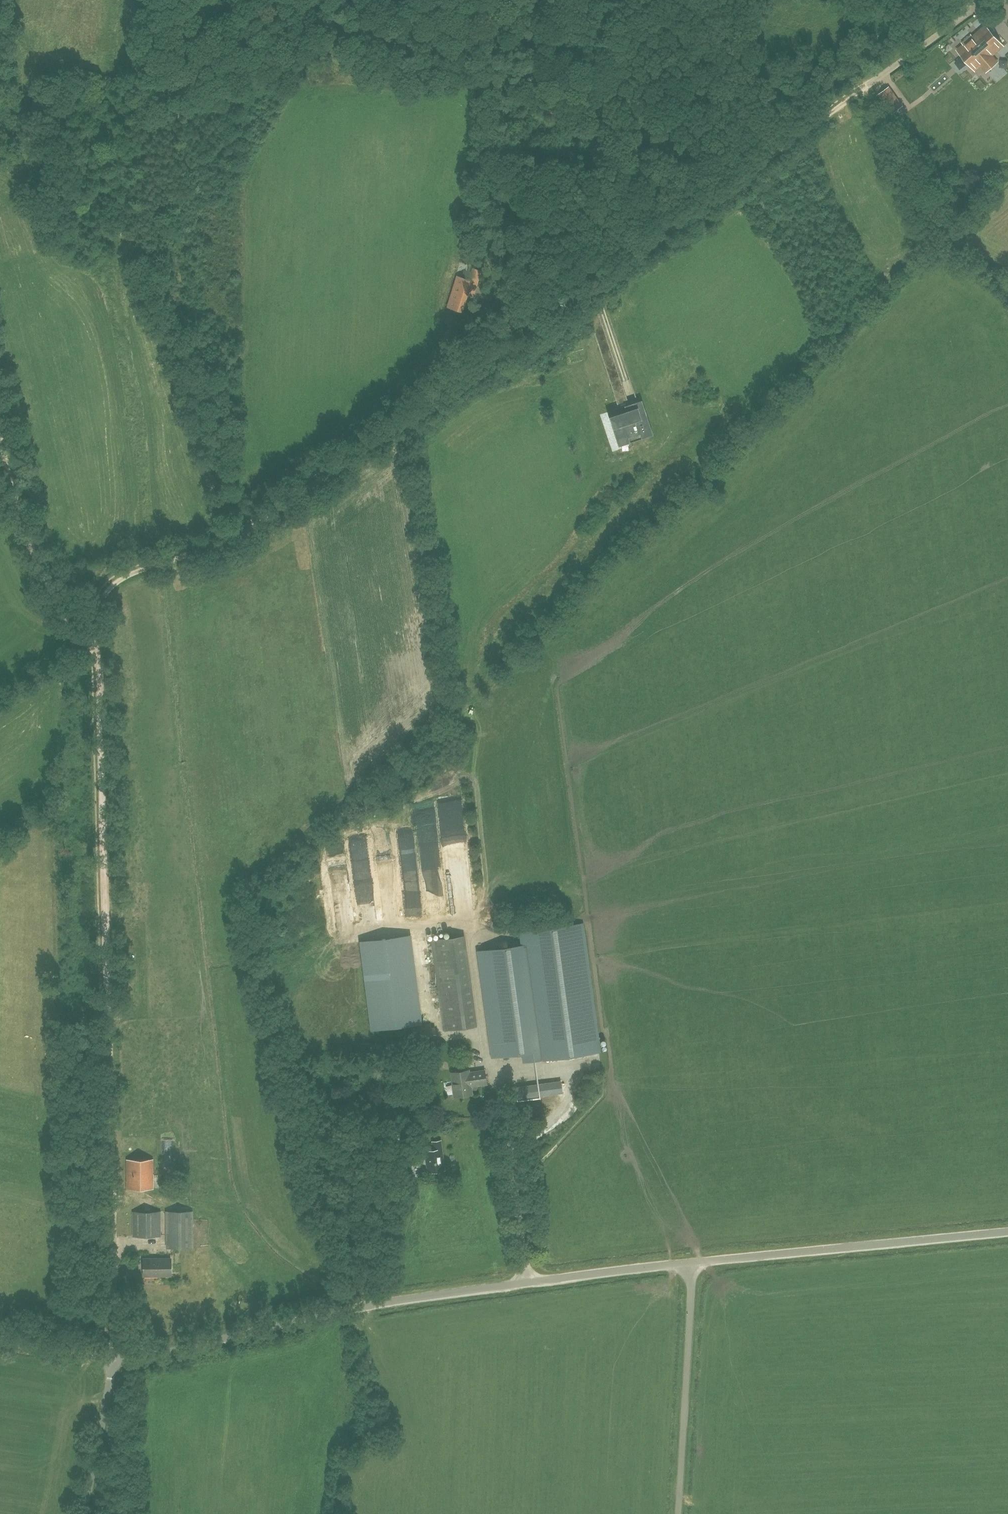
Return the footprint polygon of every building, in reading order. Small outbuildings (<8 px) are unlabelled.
[(962,43),(963,44),(958,49),(975,69),(982,63),(988,69),(995,63),(989,57),(1002,46),(984,26),(972,37),(971,35),(962,43)] [(988,70),(997,79),(1007,68),(1007,67),(1000,58),(988,70)] [(886,83),(900,102),(907,97),(893,78),(886,83)] [(896,100),(887,87),(877,94),(886,107),(896,100)] [(912,107),(914,116),(933,110),(930,102),(912,107)] [(469,282),(455,280),(452,312),(465,313),(469,282)] [(653,435),(641,400),(630,404),(631,407),(629,407),(627,398),(625,399),(626,400),(617,403),(617,402),(616,402),(619,411),(607,414),(618,446),(630,442),(629,439),(640,435),(641,439),(653,435)] [(414,799),(415,825),(435,824),(434,798),(414,799)] [(375,846),(387,846),(388,830),(375,830),(375,846)] [(367,835),(354,835),(354,857),(367,857),(367,835)] [(419,857),(402,858),(407,912),(425,911),(424,902),(419,857)] [(369,859),(354,860),(355,876),(370,875),(369,859)] [(494,1056),(522,1052),(523,1061),(599,1051),(581,923),(522,932),(523,944),(479,950),(494,1056)] [(359,938),(368,1027),(417,1022),(408,933),(359,938)] [(443,1030),(475,1026),(463,936),(431,940),(443,1030)] [(433,1044),(433,1039),(437,1039),(434,1026),(431,1026),(430,1023),(410,1025),(413,1043),(417,1043),(417,1045),(433,1044)] [(470,1086),(486,1084),(484,1070),(468,1072),(468,1070),(451,1072),(454,1096),(471,1094),(470,1086)] [(560,1081),(516,1087),(518,1099),(562,1093),(560,1081)] [(428,1172),(442,1170),(441,1162),(444,1162),(440,1140),(432,1141),(433,1150),(428,1150),(428,1147),(419,1148),(421,1159),(426,1158),(428,1172)] [(126,1188),(153,1188),(152,1159),(126,1159),(126,1188)] [(193,1210),(165,1211),(166,1248),(193,1247),(193,1210)] [(133,1236),(160,1236),(160,1211),(132,1212),(133,1236)] [(143,1275),(170,1275),(170,1258),(143,1258),(143,1275)]
